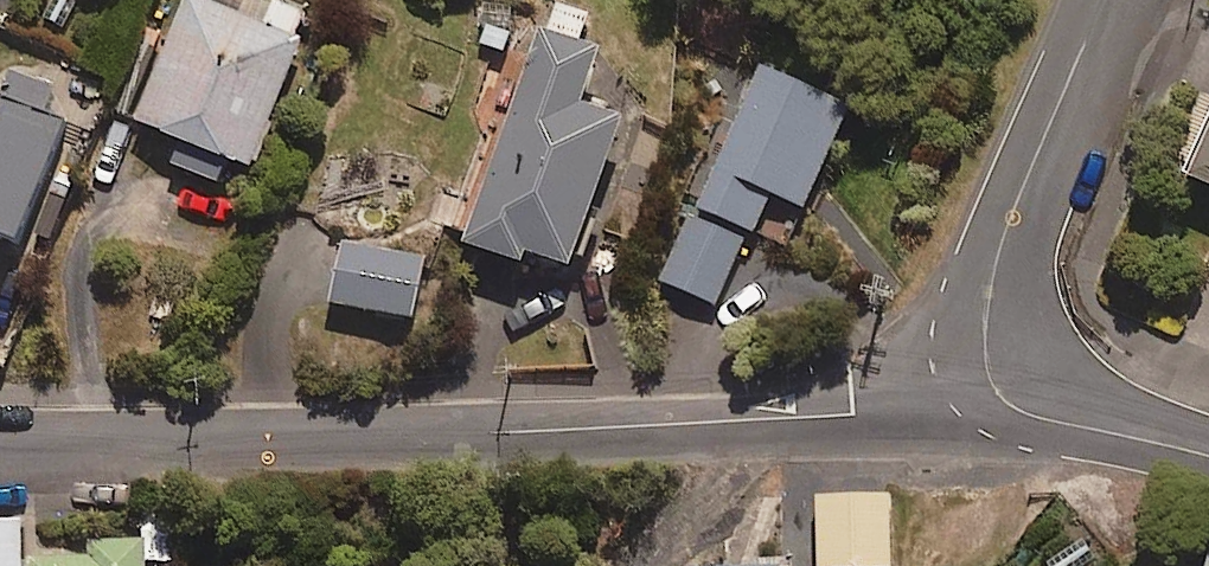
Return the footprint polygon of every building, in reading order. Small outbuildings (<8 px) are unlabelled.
[(307,13),(274,0),(182,0),(137,118),(184,136),(174,161),(208,174),(218,149),(250,161),(307,13)] [(586,9),(561,0),(543,0),(461,235),(518,255),(523,243),(569,259),(621,110),(579,95),(597,44),(577,36),(586,9)] [(802,203),(849,104),(760,62),(659,276),(713,302),(768,187),(802,203)] [(51,94),(6,76),(0,91),(0,238),(19,246),(67,127),(42,117),(51,94)] [(1189,169),(1208,178),(1208,124),(1189,169)] [(412,313),(423,254),(342,239),(331,299),(412,313)] [(890,565),(889,493),(816,493),(817,565),(890,565)] [(143,551),(173,551),(172,510),(142,510),(142,534),(19,536),(19,512),(0,513),(0,565),(143,565),(143,551)]
